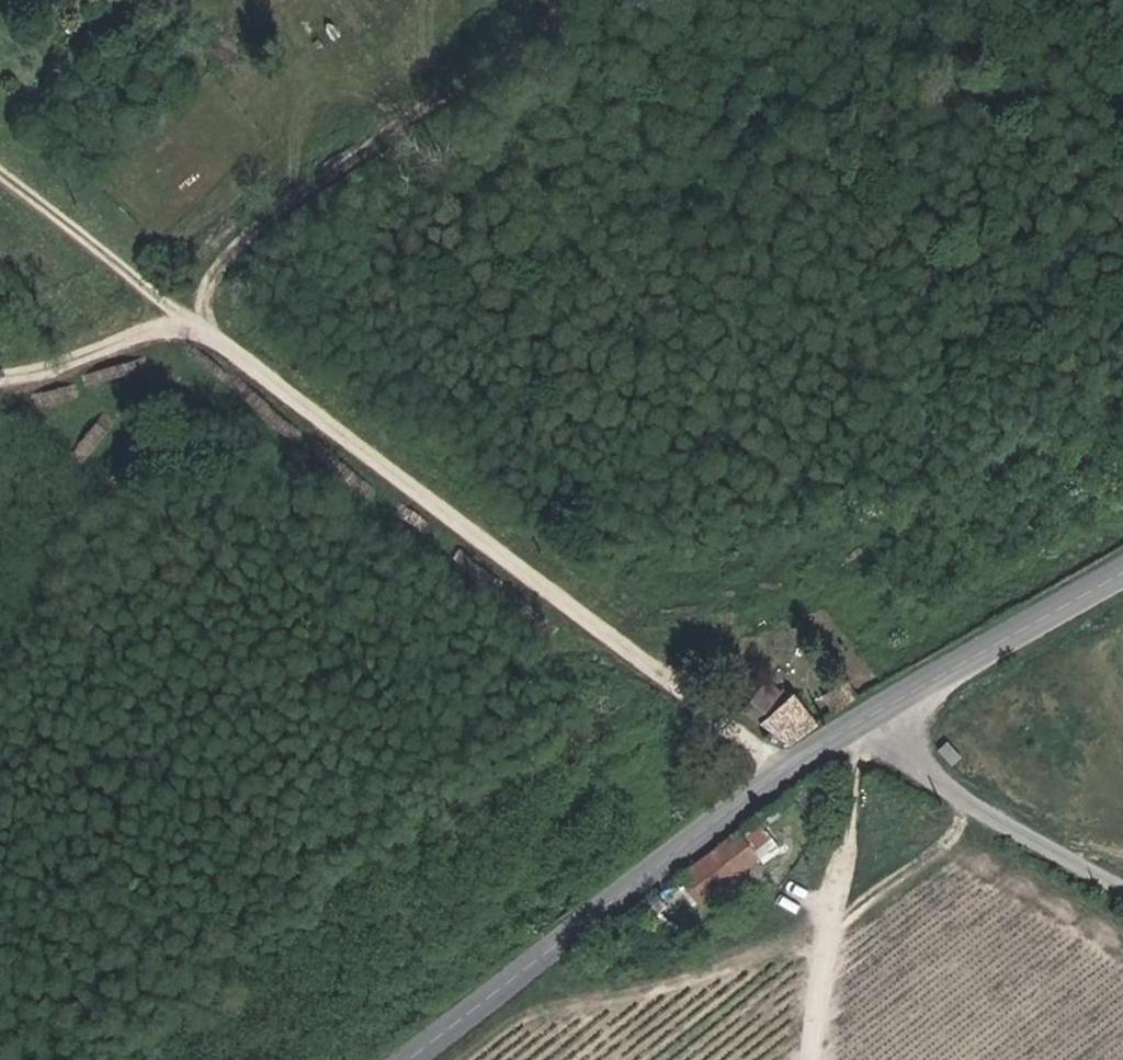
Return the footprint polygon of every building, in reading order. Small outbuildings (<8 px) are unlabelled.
[(765,720),(781,687),(760,677),(745,710),(765,720)] [(864,702),(875,696),(867,683),(856,689),(864,702)] [(729,728),(771,762),(794,745),(819,729),(803,713),(793,722),(779,709),(762,726),(744,711),(729,728)] [(702,879),(669,906),(690,933),(752,883),(734,856),(702,879)]
